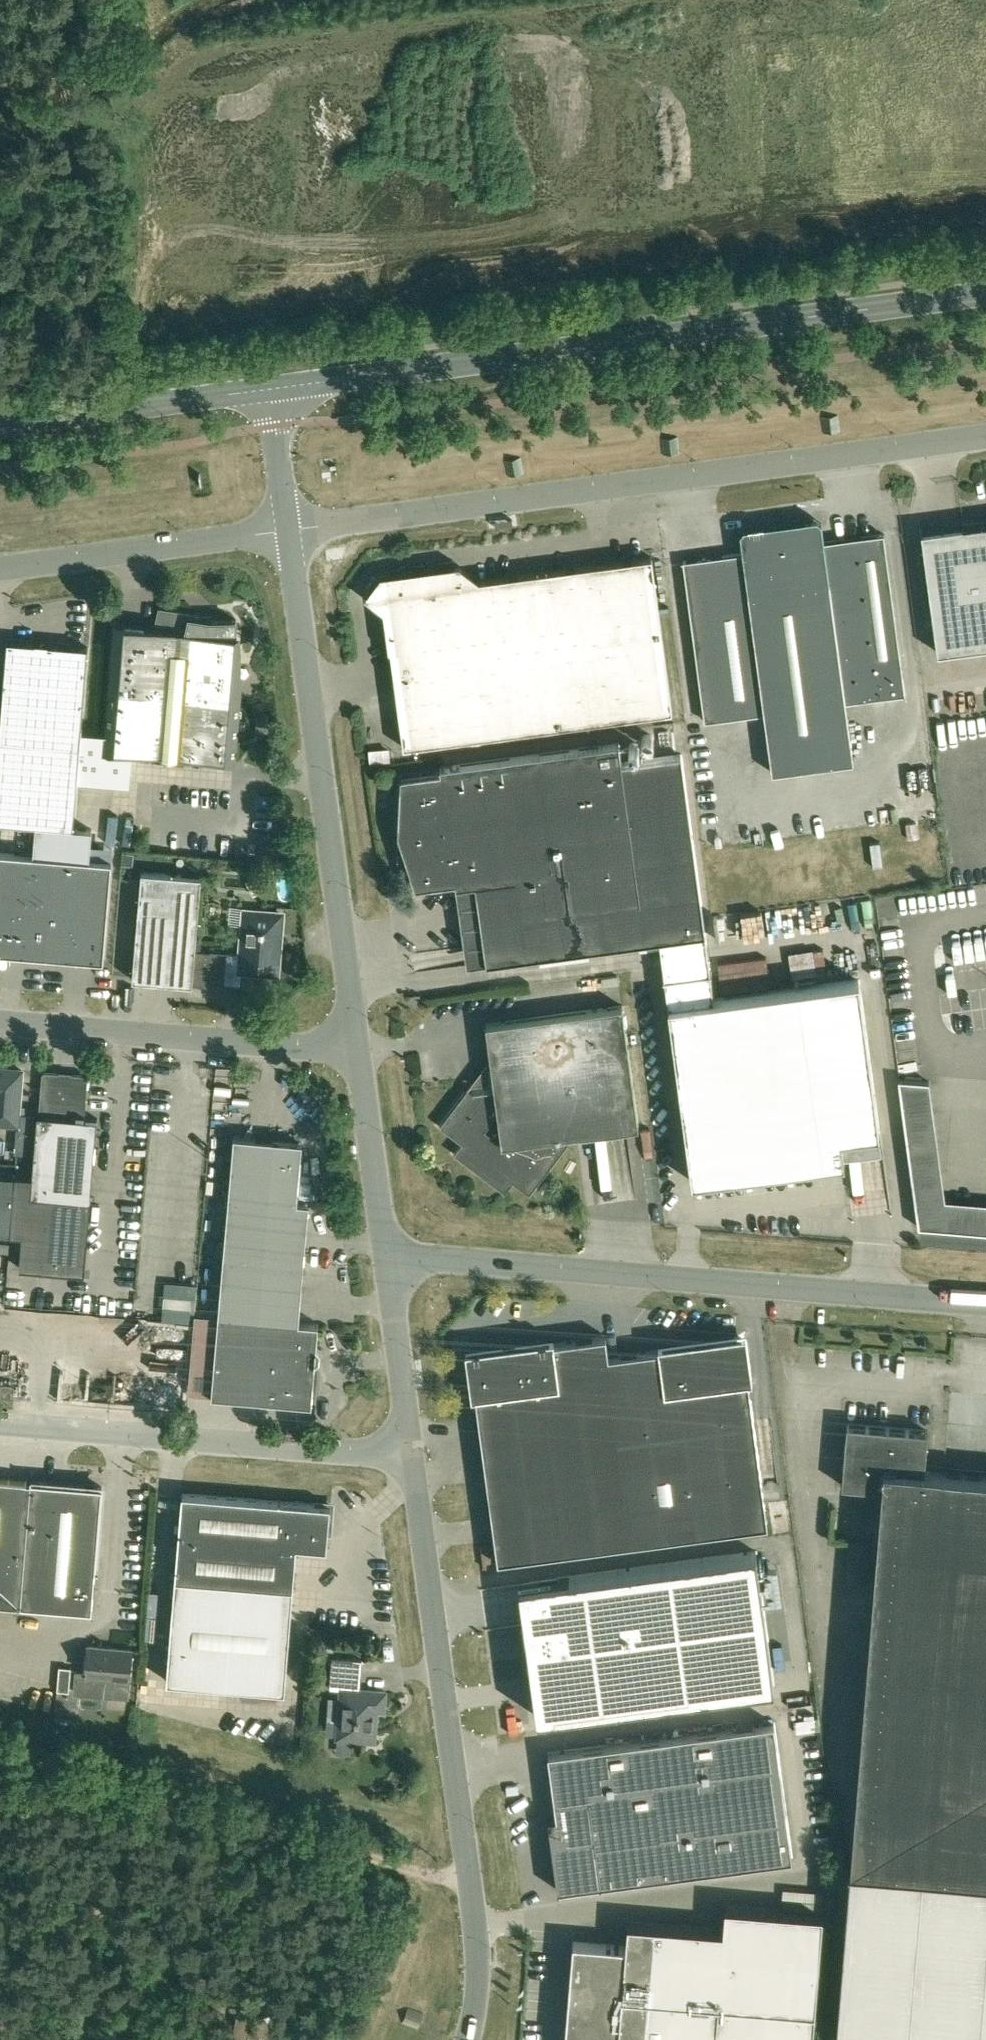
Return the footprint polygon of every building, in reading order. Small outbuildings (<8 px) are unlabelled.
[(678,437),(661,439),(663,455),(680,453),(678,437)] [(521,458),(505,461),(508,476),(524,473),(521,458)] [(683,560),(705,720),(764,713),(772,772),(854,761),(846,702),(905,694),(884,533),(824,541),(822,526),(817,526),(813,523),(813,519),(784,523),(781,527),(764,529),(760,526),(744,528),(740,533),(743,552),(683,560)] [(966,525),(967,530),(922,536),(938,652),(985,645),(985,522),(966,525)] [(389,648),(391,650),(401,719),(398,724),(401,727),(404,747),(672,710),(652,556),(632,559),(628,556),(625,560),(575,567),(571,564),(568,568),(518,574),(514,571),(511,575),(480,579),(459,564),(381,574),(364,596),(384,611),(389,648)] [(238,671),(237,619),(199,620),(199,614),(159,608),(155,627),(117,624),(106,748),(234,758),(239,695),(232,695),(234,672),(238,671)] [(88,646),(8,640),(1,719),(0,719),(0,821),(73,827),(88,646)] [(641,739),(641,740),(642,742),(642,743),(643,744),(644,745),(645,746),(647,746),(648,746),(650,746),(651,745),(652,744),(653,743),(653,742),(654,740),(654,739),(653,738),(653,736),(652,735),(651,734),(650,734),(648,733),(647,733),(645,734),(644,734),(643,735),(642,736),(642,738),(641,739)] [(455,881),(456,886),(476,884),(487,963),(659,940),(706,933),(703,918),(694,849),(681,754),(622,762),(620,742),(440,766),(440,771),(401,776),(398,833),(416,887),(455,881)] [(916,821),(905,823),(908,838),(918,837),(916,821)] [(259,856),(278,858),(279,846),(260,844),(259,856)] [(46,955),(54,856),(0,851),(0,951),(46,955)] [(124,852),(123,864),(133,865),(134,853),(124,852)] [(112,860),(54,856),(46,955),(104,960),(112,860)] [(196,949),(199,900),(201,876),(142,871),(133,979),(193,984),(193,977),(207,978),(207,981),(241,984),(242,969),(243,953),(242,953),(196,949)] [(245,910),(242,953),(243,953),(242,969),(277,972),(281,913),(245,910)] [(845,1161),(845,1156),(842,1137),(880,1132),(860,978),(714,998),(706,933),(659,940),(692,1182),(845,1161)] [(566,1145),(565,1136),(639,1126),(623,1005),(486,1023),(491,1059),(495,1088),(464,1092),(439,1125),(462,1142),(454,1153),(505,1191),(513,1181),(529,1193),(566,1145)] [(17,1124),(18,1110),(39,1112),(40,1104),(19,1102),(22,1070),(0,1068),(0,1123),(17,1124)] [(85,1272),(91,1200),(98,1118),(85,1117),(88,1078),(86,1075),(74,1074),(71,1077),(60,1076),(57,1073),(45,1072),(42,1074),(40,1104),(39,1112),(39,1113),(38,1113),(33,1175),(16,1174),(11,1234),(23,1235),(20,1266),(85,1272)] [(234,1135),(229,1195),(297,1201),(302,1141),(234,1135)] [(16,1174),(0,1172),(0,1233),(11,1234),(16,1174)] [(224,1255),(304,1262),(309,1202),(297,1201),(229,1195),(224,1255)] [(299,1321),(304,1262),(224,1255),(219,1315),(269,1319),(299,1321)] [(196,1284),(166,1282),(164,1320),(193,1322),(196,1284)] [(212,1395),(262,1399),(266,1359),(269,1319),(219,1315),(212,1395)] [(319,1323),(299,1321),(269,1319),(266,1359),(315,1363),(320,1360),(321,1351),(317,1346),(319,1323)] [(470,1353),(498,1560),(633,1542),(608,1356),(609,1356),(606,1335),(470,1353)] [(743,1338),(609,1356),(608,1356),(633,1542),(768,1524),(743,1338)] [(312,1403),(315,1363),(266,1359),(262,1399),(312,1403)] [(0,1393),(0,1397),(12,1398),(13,1384),(1,1383),(0,1393)] [(925,1470),(928,1430),(847,1424),(842,1485),(882,1488),(851,1867),(838,2039),(985,2039),(985,1475),(925,1470)] [(39,1606),(92,1610),(102,1486),(0,1478),(0,1603),(39,1606)] [(285,1690),(293,1587),(297,1546),(327,1548),(331,1505),(182,1493),(167,1680),(285,1690)] [(871,1497),(856,1496),(855,1506),(870,1507),(871,1497)] [(520,1583),(525,1624),(537,1716),(774,1685),(756,1551),(558,1578),(520,1583)] [(74,1692),(114,1696),(127,1697),(132,1649),(88,1645),(86,1670),(76,1670),(74,1692)] [(360,1689),(362,1659),(332,1657),(330,1688),(341,1689),(337,1737),(375,1740),(377,1709),(384,1709),(386,1691),(360,1689)] [(71,1666),(59,1665),(57,1689),(69,1690),(71,1666)] [(552,1838),(551,1838),(558,1890),(793,1858),(775,1722),(548,1752),(557,1820),(558,1820),(560,1839),(553,1840),(552,1838)] [(824,1892),(783,1889),(782,1909),(822,1912),(824,1892)] [(573,1943),(578,1943),(574,1994),(569,1994),(568,2009),(573,2010),(570,2039),(813,2039),(823,1914),(725,1905),(723,1929),(628,1922),(626,1945),(573,1941),(573,1943)] [(424,2013),(408,2007),(402,2023),(418,2029),(424,2013)]
